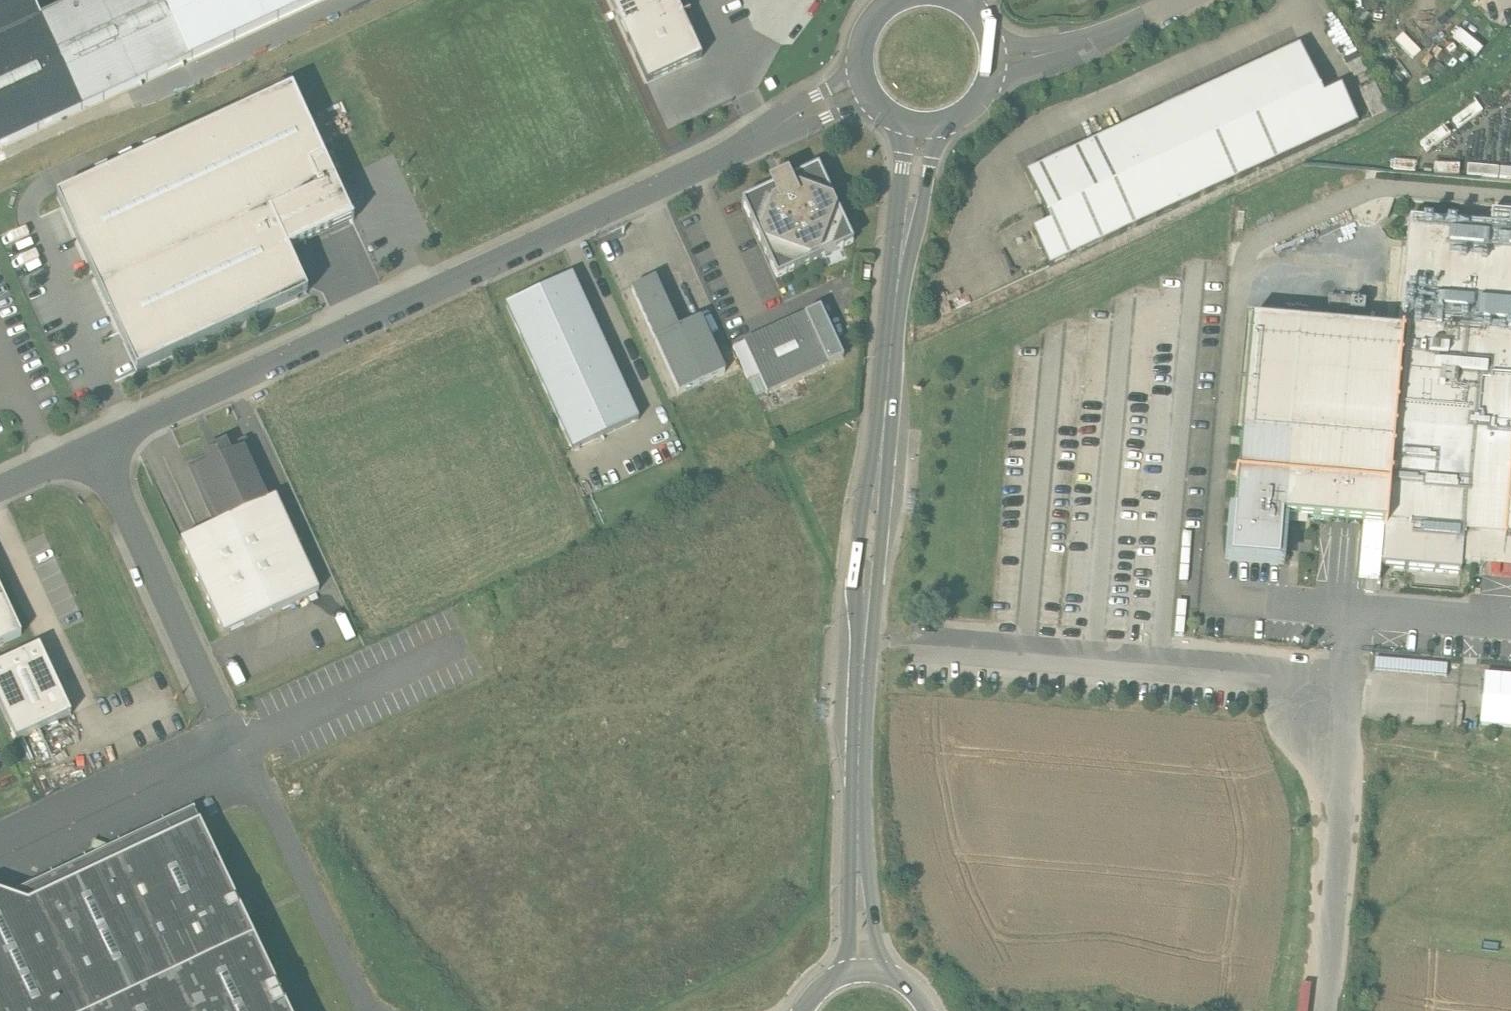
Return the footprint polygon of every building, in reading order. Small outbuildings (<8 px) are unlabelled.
[(321,0),(79,0),(42,17),(34,0),(0,0),(0,149),(321,0)] [(674,0),(608,0),(647,85),(701,60),(674,0)] [(1299,48),(1025,175),(1049,226),(1032,234),(1048,270),(1357,127),(1340,90),(1323,98),(1299,48)] [(352,221),(293,93),(58,200),(137,371),(300,296),(281,254),(297,246),(352,221)] [(852,245),(818,169),(790,182),(787,177),(767,186),(770,191),(741,204),(775,280),(852,245)] [(1249,319),(1229,560),(1279,564),(1283,518),(1384,527),(1381,565),(1461,572),(1461,565),(1510,569),(1510,215),(1490,214),(1489,225),(1407,218),(1397,331),(1249,319)] [(637,420),(572,277),(507,307),(572,450),(637,420)] [(655,279),(631,290),(654,341),(678,330),(655,279)] [(819,308),(804,315),(828,366),(843,359),(831,333),(819,308)] [(804,315),(732,348),(756,399),(828,366),(804,315)] [(678,330),(654,341),(679,395),(724,374),(700,320),(678,330)] [(213,526),(272,499),(246,440),(228,448),(226,443),(214,449),(201,454),(203,459),(186,466),(213,526)] [(272,499),(213,526),(206,529),(190,536),(180,541),(223,636),(318,592),(275,497),(272,499)] [(0,589),(0,645),(21,635),(0,589)] [(0,664),(0,707),(15,741),(71,715),(39,646),(0,664)] [(29,906),(0,896),(0,1010),(288,1010),(200,825),(29,906)]
